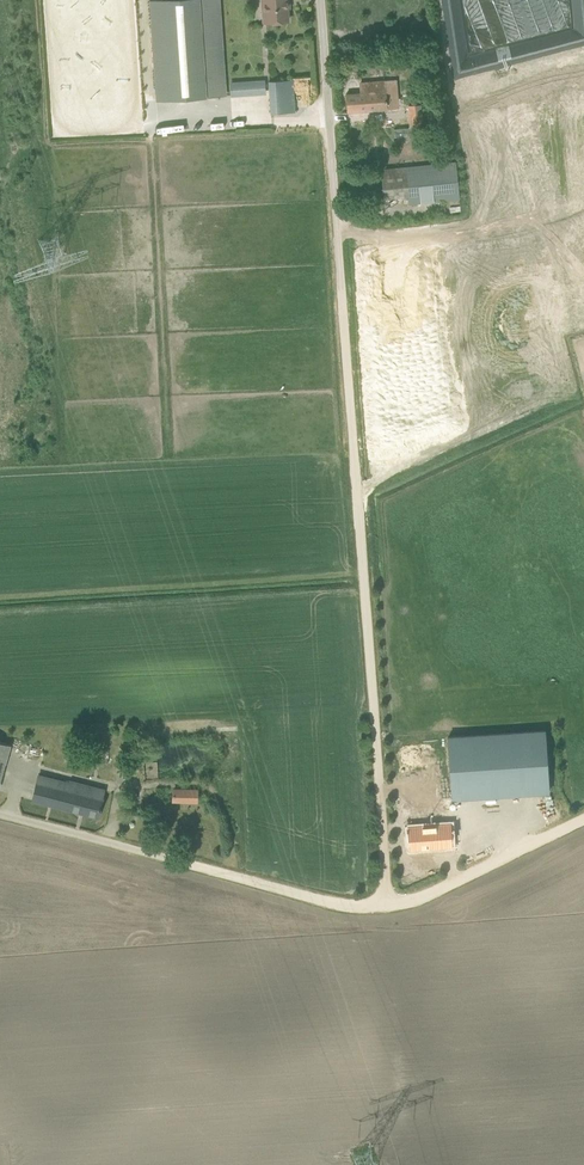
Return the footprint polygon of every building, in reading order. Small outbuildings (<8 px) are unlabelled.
[(156,100),(222,96),(215,0),(149,0),(156,100)] [(289,20),(287,0),(262,0),(263,2),(267,1),(268,22),(289,20)] [(238,40),(237,22),(226,23),(227,40),(238,40)] [(583,230),(583,52),(515,70),(559,236),(583,230)] [(230,82),(231,96),(267,94),(266,79),(230,82)] [(293,79),(269,80),(271,113),(295,112),(293,79)] [(386,81),(360,83),(361,92),(346,94),(348,112),(388,108),(386,81)] [(424,125),(422,104),(409,105),(410,126),(424,125)] [(381,169),(384,198),(408,195),(409,203),(460,198),(456,161),(381,169)] [(545,730),(448,737),(452,798),(550,792),(545,730)] [(10,745),(0,742),(0,783),(10,745)] [(39,776),(37,785),(33,799),(98,816),(103,799),(102,799),(105,790),(70,781),(69,784),(39,776)] [(198,802),(199,790),(174,789),(174,801),(198,802)] [(452,845),(451,824),(409,827),(410,848),(452,845)]
